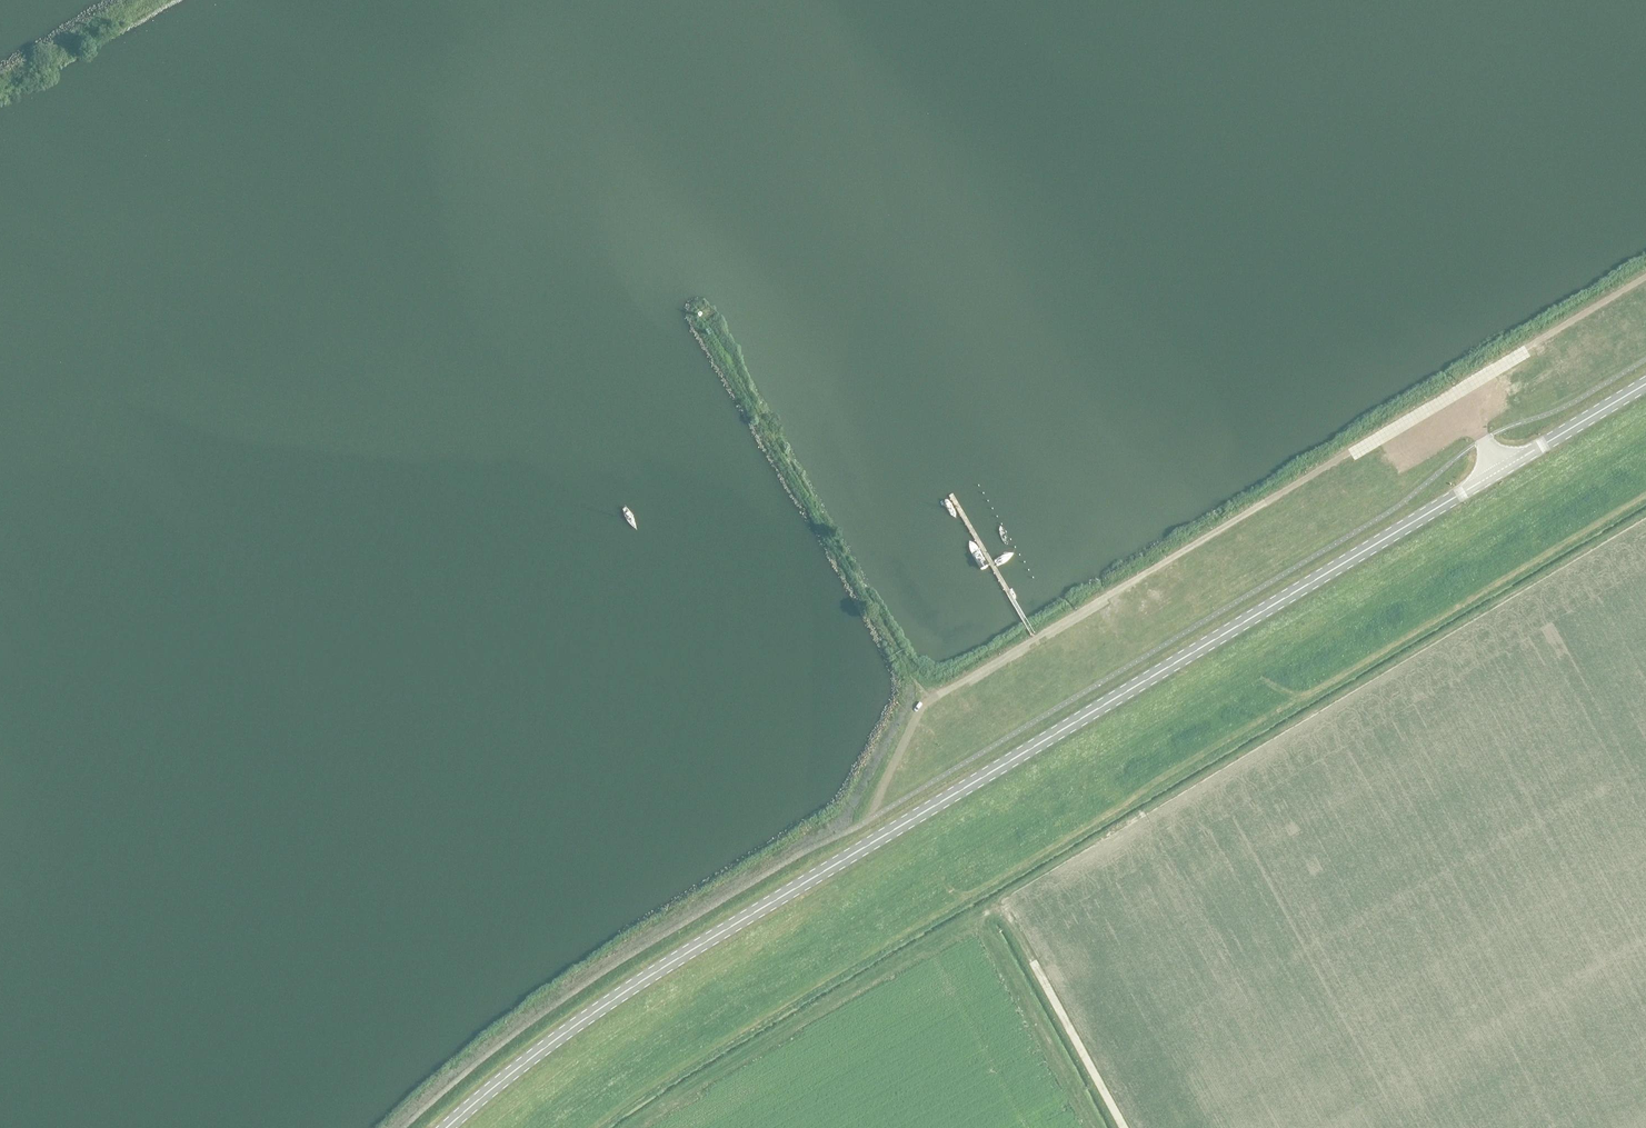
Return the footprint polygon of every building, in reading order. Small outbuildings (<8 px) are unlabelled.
[(1019,1016),(1013,1021),(1017,1026),(1023,1022),(1019,1016)]
